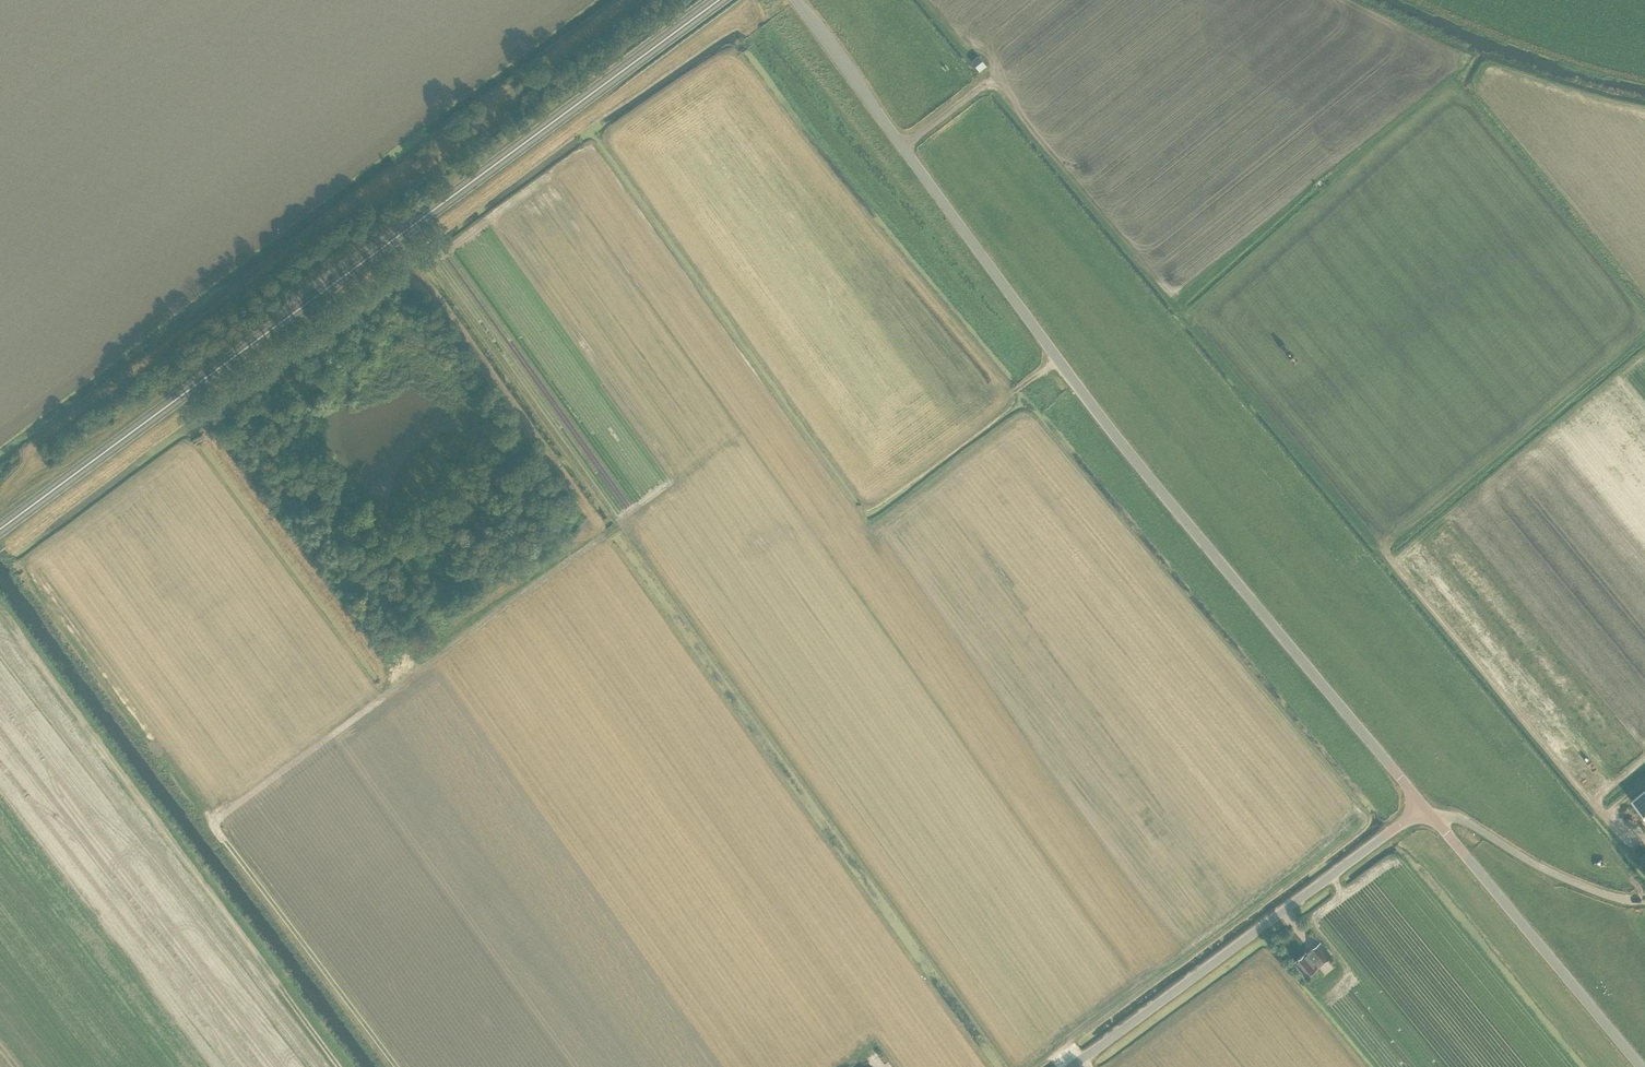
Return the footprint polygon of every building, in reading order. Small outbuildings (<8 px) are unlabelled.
[(987,66),(978,56),(971,61),(981,72),(987,66)] [(1320,176),(1315,181),(1321,187),(1326,183),(1320,176)] [(1632,801),(1644,817),(1644,791),(1632,801)] [(1313,950),(1307,954),(1306,953),(1296,961),(1308,975),(1323,963),(1332,956),(1321,943),(1312,949),(1313,950)]
